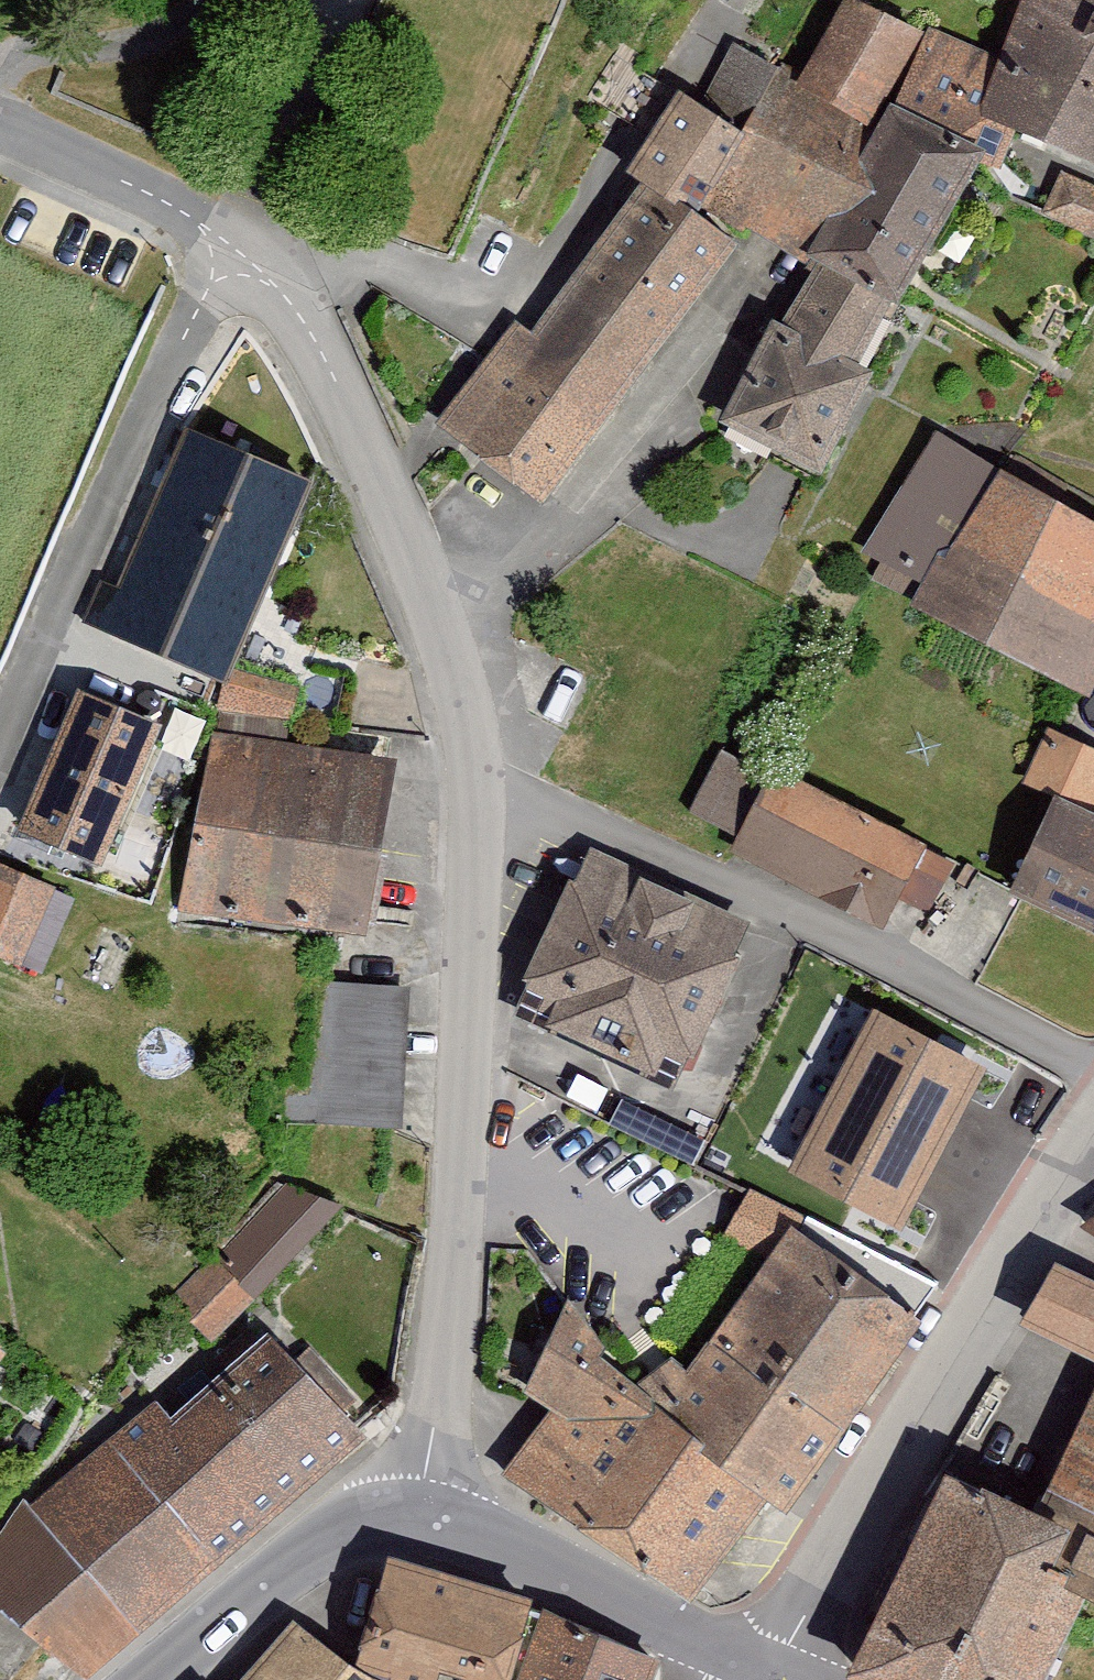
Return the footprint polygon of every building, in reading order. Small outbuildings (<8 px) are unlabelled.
[(980,119),(1093,163),(1093,0),(1020,0),(980,119)] [(926,39),(846,8),(789,97),(865,142),(886,107),(926,39)] [(673,96),(625,181),(647,194),(735,244),(814,278),(887,316),(892,318),(980,160),(886,107),(865,142),(789,97),(728,61),(695,107),(673,96)] [(499,342),(433,436),(545,513),(735,244),(647,194),(531,364),(499,342)] [(775,330),(722,431),(817,480),(869,379),(857,373),(887,316),(814,278),(785,335),(775,330)] [(938,440),(867,554),(919,587),(912,610),(1087,709),(1093,697),(1093,528),(938,440)] [(194,443),(111,644),(165,665),(250,466),(194,443)] [(250,466),(165,665),(225,689),(308,491),(250,466)] [(75,703),(18,844),(103,878),(160,737),(75,703)] [(206,732),(177,917),(374,948),(404,764),(206,732)] [(1009,906),(1093,943),(1093,823),(1091,821),(1093,814),(1093,761),(1045,740),(1023,791),(1053,804),(1009,906)] [(925,853),(773,785),(737,860),(880,940),(925,853)] [(675,1089),(747,922),(592,845),(512,1016),(675,1089)] [(16,971),(51,896),(0,873),(0,964),(16,971)] [(408,1122),(414,980),(316,975),(310,1117),(408,1122)] [(870,1011),(836,1083),(945,1144),(986,1066),(870,1011)] [(945,1144),(836,1083),(791,1169),(903,1233),(945,1144)] [(277,1186),(171,1300),(216,1342),(335,1214),(277,1186)] [(656,1407),(723,1465),(853,1274),(792,1228),(683,1377),(671,1366),(656,1407)] [(1056,1261),(1021,1334),(1093,1365),(1093,1282),(1056,1261)] [(723,1465),(786,1514),(922,1322),(853,1274),(723,1465)] [(509,1486),(568,1528),(656,1407),(638,1389),(571,1310),(524,1396),(548,1414),(509,1486)] [(0,1542),(0,1618),(87,1679),(90,1679),(369,1436),(273,1338),(168,1430),(152,1409),(25,1508),(0,1542)] [(1042,1522),(1078,1539),(1056,1584),(1091,1604),(1093,1605),(1093,1393),(1042,1522)] [(568,1528),(683,1608),(723,1465),(656,1407),(568,1528)] [(865,1679),(1047,1679),(1091,1604),(1056,1584),(1078,1539),(1042,1522),(980,1493),(970,1508),(943,1494),(851,1674),(865,1679)] [(389,1565),(359,1677),(362,1679),(520,1679),(546,1626),(389,1565)] [(546,1626),(520,1679),(649,1679),(653,1669),(546,1626)] [(292,1632),(250,1679),(362,1679),(359,1677),(292,1632)]
